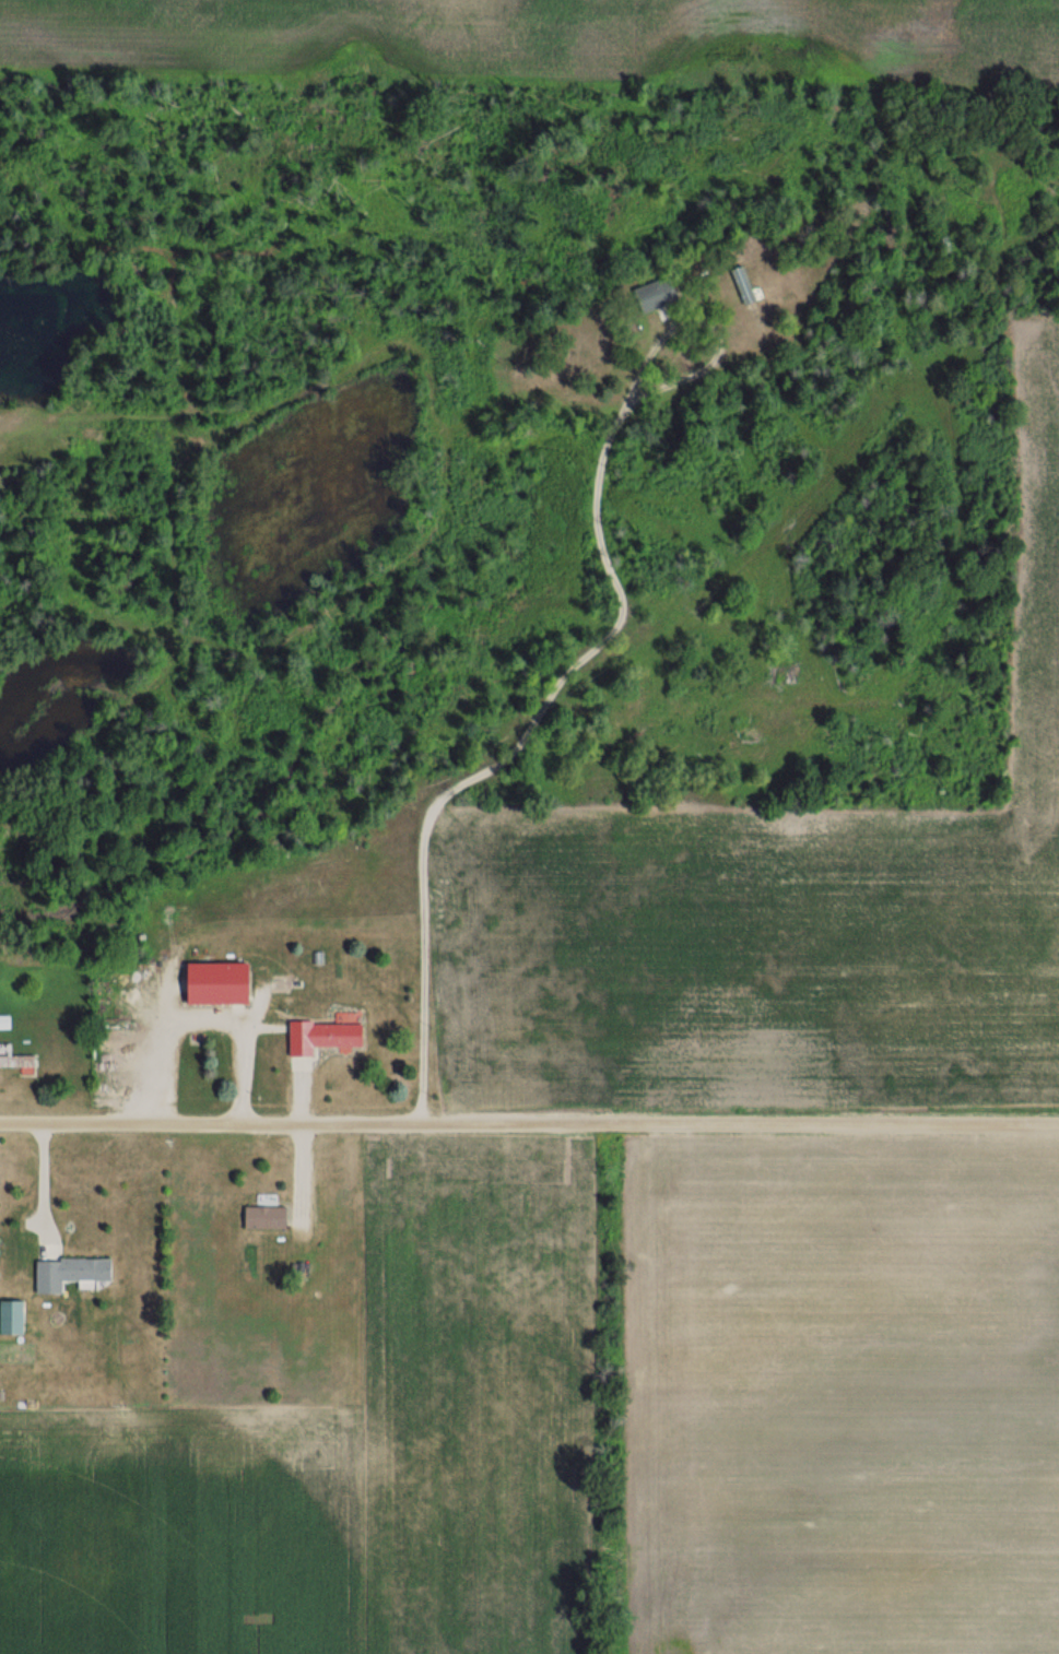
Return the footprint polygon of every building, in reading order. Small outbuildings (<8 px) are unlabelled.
[(749,301),(741,265),(728,268),(736,305),(749,301)] [(631,315),(672,299),(662,275),(622,291),(631,315)] [(178,963),(178,1004),(244,1004),(245,963),(178,963)] [(10,1016),(0,1016),(0,1029),(10,1029),(10,1016)] [(307,1046),(356,1046),(356,1023),(284,1022),(284,1057),(307,1057),(307,1046)] [(0,1043),(0,1067),(35,1067),(35,1055),(11,1055),(11,1043),(0,1043)] [(280,1207),(239,1207),(239,1229),(280,1229),(280,1207)] [(59,1282),(109,1282),(109,1260),(32,1260),(32,1294),(59,1294),(59,1282)] [(16,1333),(16,1302),(0,1302),(0,1333),(16,1333)]
